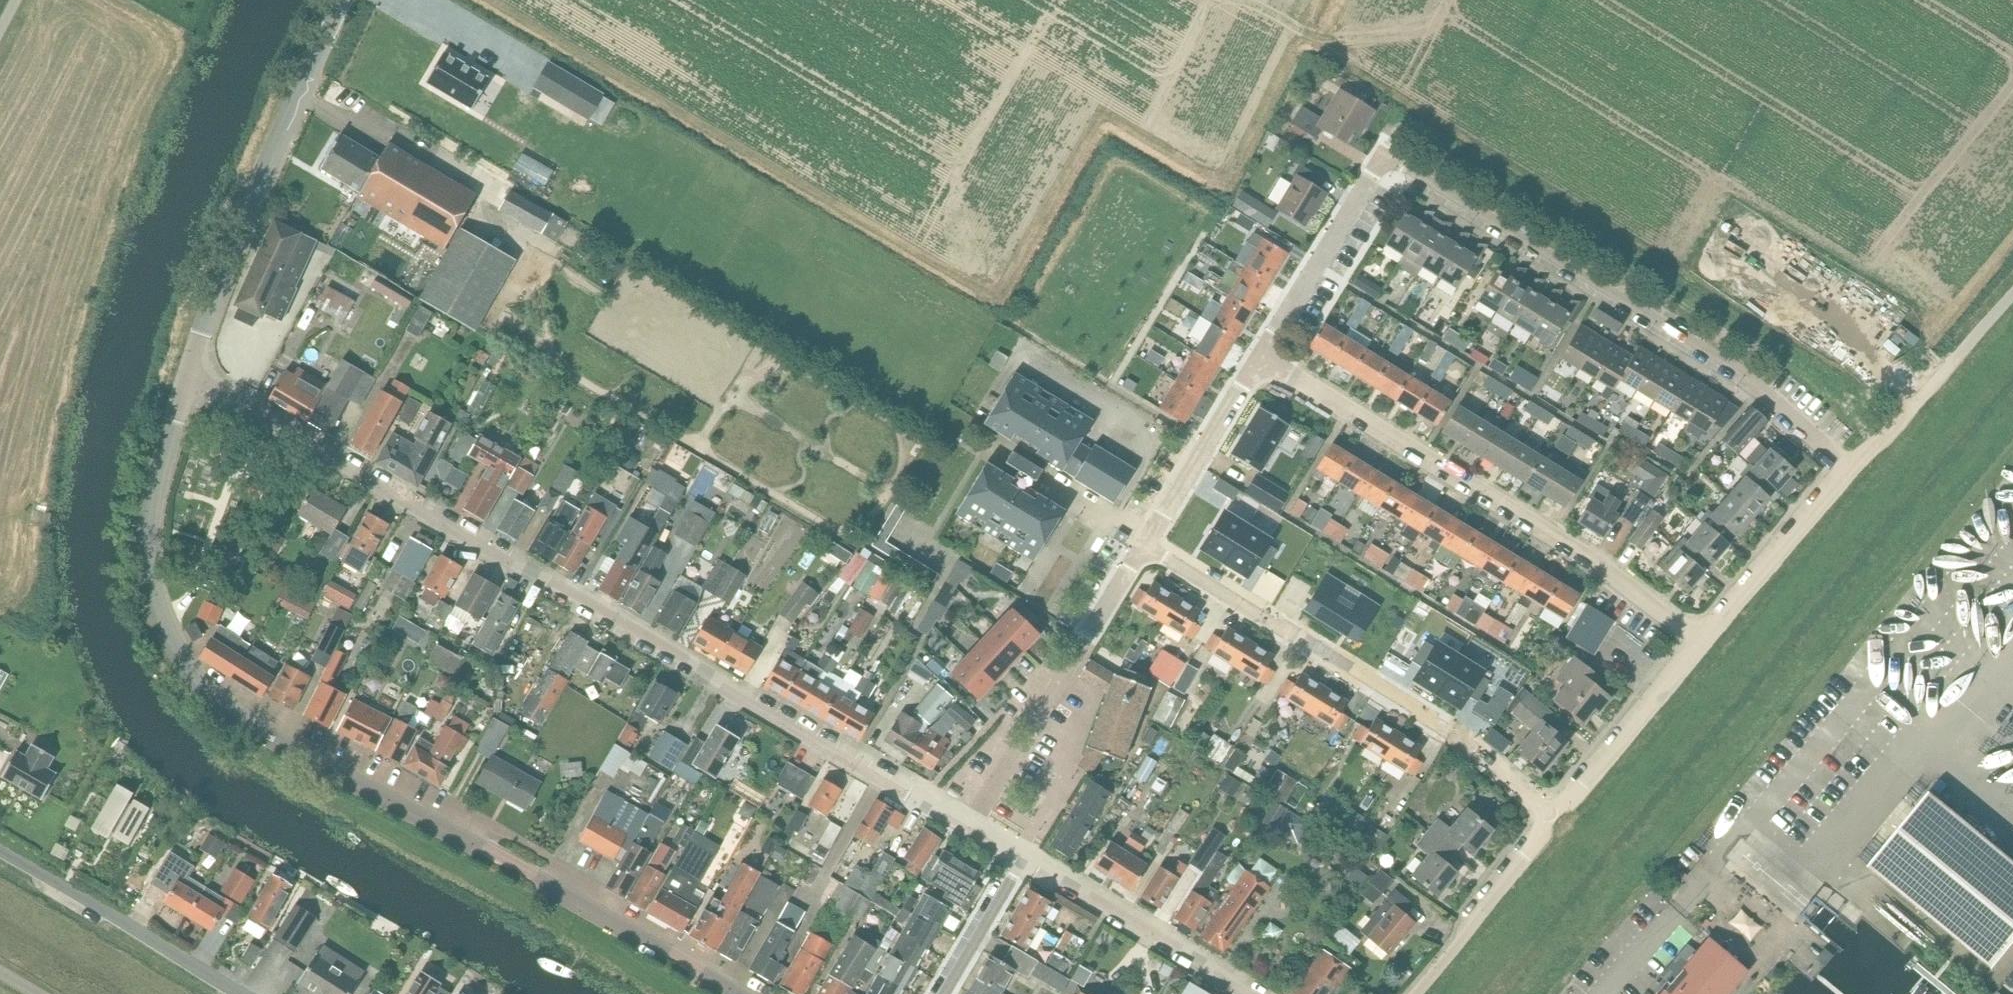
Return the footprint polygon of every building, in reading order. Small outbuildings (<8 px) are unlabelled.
[(488,79),(443,52),(425,83),(470,109),(488,79)] [(548,63),(533,88),(588,120),(602,94),(548,63)] [(1301,106),(1290,124),(1313,137),(1319,127),(1345,143),(1352,131),(1359,135),(1373,111),(1337,89),(1320,118),(1301,106)] [(477,195),(463,187),(390,144),(381,159),(342,136),(321,170),(361,193),(358,198),(445,249),(477,195)] [(554,171),(522,153),(514,168),(546,186),(554,171)] [(1294,178),(1276,208),(1304,225),(1323,194),(1314,188),(1320,178),(1298,164),(1291,176),(1294,178)] [(501,210),(541,234),(556,242),(567,223),(512,191),(501,210)] [(1256,200),(1247,216),(1267,228),(1276,213),(1256,200)] [(1404,213),(1384,245),(1403,256),(1397,265),(1396,266),(1396,267),(1418,231),(1422,225),(1426,227),(1432,216),(1435,212),(1424,211),(1417,222),(1404,213)] [(1234,223),(1248,232),(1254,223),(1240,214),(1234,223)] [(1418,231),(1396,267),(1414,278),(1440,235),(1443,237),(1452,223),(1443,222),(1432,216),(1426,227),(1422,225),(1418,231)] [(275,221),(236,306),(236,307),(239,308),(234,318),(253,327),(257,317),(263,320),(266,315),(283,323),(298,290),(296,289),(318,242),(302,235),(302,234),(275,221)] [(517,261),(512,258),(461,228),(419,299),(475,332),(517,261)] [(1253,233),(1247,243),(1255,248),(1262,238),(1253,233)] [(1440,235),(1414,278),(1415,278),(1421,268),(1439,279),(1455,253),(1459,247),(1461,248),(1470,234),(1460,233),(1453,243),(1443,237),(1440,235)] [(1255,248),(1245,265),(1272,279),(1287,253),(1262,238),(1255,248)] [(1455,253),(1439,279),(1456,290),(1466,274),(1473,263),(1476,264),(1488,245),(1478,244),(1471,254),(1461,248),(1459,247),(1455,253)] [(610,258),(604,269),(615,275),(621,265),(610,258)] [(1473,263),(1466,274),(1475,280),(1482,268),(1476,264),(1473,263)] [(1245,265),(1227,294),(1253,309),(1272,279),(1245,265)] [(1497,270),(1476,302),(1495,314),(1515,281),(1518,283),(1527,269),(1517,268),(1510,278),(1497,270)] [(1210,272),(1204,282),(1208,285),(1215,289),(1221,278),(1214,274),(1210,272)] [(1187,273),(1182,281),(1190,286),(1195,277),(1187,273)] [(1515,281),(1495,314),(1512,325),(1533,292),(1536,294),(1545,280),(1534,279),(1528,289),(1518,283),(1515,281)] [(390,321),(398,326),(411,302),(374,280),(370,287),(399,304),(390,321)] [(1371,280),(1365,291),(1376,298),(1383,287),(1371,280)] [(320,298),(315,307),(343,322),(355,302),(333,290),(327,287),(320,298)] [(1382,289),(1377,298),(1384,303),(1390,294),(1382,289)] [(1533,292),(1512,325),(1530,336),(1550,303),(1554,305),(1562,291),(1553,289),(1546,300),(1536,294),(1533,292)] [(1227,294),(1211,322),(1236,337),(1253,309),(1227,294)] [(1362,299),(1354,311),(1363,316),(1370,304),(1362,299)] [(1550,303),(1530,336),(1549,347),(1565,320),(1568,321),(1580,302),(1570,300),(1563,311),(1554,305),(1550,303)] [(420,305),(405,331),(418,338),(433,313),(420,305)] [(1591,318),(1604,325),(1609,317),(1597,309),(1591,318)] [(1355,330),(1363,316),(1354,311),(1346,324),(1355,330)] [(1609,317),(1604,325),(1617,333),(1622,325),(1609,317)] [(1211,322),(1194,349),(1220,363),(1236,337),(1211,322)] [(1323,323),(1308,347),(1329,360),(1346,337),(1323,323)] [(1404,325),(1397,337),(1406,342),(1413,330),(1404,325)] [(1580,325),(1559,358),(1577,369),(1598,336),(1580,325)] [(1446,329),(1441,338),(1454,346),(1459,337),(1446,329)] [(1346,337),(1329,360),(1350,373),(1367,350),(1354,342),(1357,336),(1349,331),(1346,337)] [(1598,336),(1577,369),(1594,380),(1615,346),(1598,336)] [(1397,337),(1388,350),(1397,356),(1406,342),(1397,337)] [(1429,340),(1418,359),(1426,364),(1438,345),(1429,340)] [(1367,350),(1350,373),(1371,386),(1385,361),(1375,355),(1379,349),(1371,344),(1367,350)] [(1615,346),(1594,380),(1606,387),(1600,396),(1607,400),(1619,381),(1618,381),(1633,357),(1632,356),(1615,346)] [(1633,357),(1618,381),(1619,381),(1635,391),(1656,357),(1638,346),(1632,356),(1633,357)] [(496,348),(487,363),(493,367),(502,351),(496,348)] [(1194,349),(1177,378),(1202,393),(1220,363),(1194,349)] [(1474,349),(1470,356),(1484,364),(1488,358),(1474,349)] [(1150,350),(1144,359),(1157,367),(1158,367),(1163,358),(1162,357),(1150,350)] [(480,351),(475,360),(484,366),(489,356),(480,351)] [(1009,358),(997,351),(988,365),(1000,372),(1009,358)] [(1446,351),(1439,363),(1448,368),(1455,356),(1446,351)] [(1656,357),(1635,391),(1652,402),(1674,368),(1656,357)] [(286,370),(269,399),(329,435),(349,400),(360,406),(376,379),(342,360),(328,385),(298,368),(294,375),(286,370)] [(1385,361),(1371,386),(1393,399),(1408,375),(1385,361)] [(1439,382),(1448,368),(1439,363),(1430,377),(1439,382)] [(1502,364),(1497,372),(1499,373),(1502,375),(1507,367),(1504,366),(1502,364)] [(1513,371),(1508,379),(1516,383),(1526,390),(1530,392),(1533,387),(1538,379),(1516,366),(1513,371)] [(1674,368),(1652,402),(1670,412),(1691,378),(1674,368)] [(1114,504),(1114,503),(1135,469),(1095,444),(1092,450),(1080,442),(1093,420),(1015,372),(983,424),(1062,472),(1063,471),(1074,478),(1073,479),(1114,504)] [(1408,375),(1393,399),(1414,412),(1428,388),(1408,375)] [(1482,385),(1493,393),(1500,383),(1487,375),(1482,385)] [(1126,378),(1122,386),(1132,392),(1137,385),(1126,378)] [(1177,378),(1158,408),(1183,424),(1202,393),(1177,378)] [(1691,378),(1670,412),(1688,423),(1708,389),(1691,378)] [(394,379),(386,393),(382,390),(352,444),(372,455),(410,388),(394,379)] [(1500,383),(1493,393),(1506,401),(1512,391),(1500,383)] [(1428,388),(1414,412),(1436,426),(1451,402),(1428,388)] [(1708,389),(1688,423),(1705,434),(1726,400),(1708,389)] [(422,405),(419,403),(410,398),(406,405),(399,419),(410,425),(422,405)] [(1523,410),(1535,418),(1541,408),(1528,401),(1523,410)] [(1457,405),(1440,432),(1462,445),(1477,417),(1457,405)] [(1507,405),(1501,416),(1507,420),(1514,409),(1507,405)] [(1258,407),(1230,454),(1261,473),(1290,426),(1258,407)] [(1751,407),(1721,441),(1736,455),(1767,421),(1751,407)] [(1541,408),(1535,418),(1547,425),(1553,416),(1541,408)] [(1581,412),(1576,421),(1589,429),(1595,420),(1599,413),(1592,408),(1588,416),(1581,412)] [(394,432),(376,463),(418,486),(438,449),(437,449),(451,423),(428,411),(414,438),(417,439),(414,444),(394,432)] [(1477,417),(1462,445),(1481,457),(1498,429),(1477,417)] [(622,420),(614,433),(624,438),(631,425),(622,420)] [(1595,420),(1589,429),(1602,437),(1608,428),(1595,420)] [(1623,421),(1618,430),(1618,431),(1630,438),(1636,429),(1623,421)] [(1563,435),(1575,443),(1581,433),(1569,425),(1563,435)] [(1498,429),(1481,457),(1504,471),(1519,442),(1498,429)] [(1636,429),(1630,438),(1644,447),(1649,438),(1636,429)] [(490,467),(464,509),(483,521),(520,459),(481,436),(478,441),(464,433),(450,456),(467,467),(473,457),(490,467)] [(1581,433),(1575,443),(1588,450),(1594,440),(1581,433)] [(1786,440),(1780,447),(1790,455),(1796,448),(1786,440)] [(1519,442),(1504,471),(1526,484),(1541,456),(1519,442)] [(1658,443),(1653,451),(1653,452),(1665,459),(1670,450),(1658,443)] [(1331,444),(1311,476),(1321,482),(1325,475),(1337,483),(1351,457),(1331,444)] [(1768,483),(1776,491),(1794,471),(1769,449),(1754,467),(1749,463),(1748,464),(1753,468),(1752,468),(1768,483)] [(1670,450),(1665,459),(1679,468),(1684,459),(1670,450)] [(1012,452),(1005,463),(1035,482),(1042,471),(1012,452)] [(623,464),(622,466),(629,470),(636,466),(636,459),(630,455),(627,456),(623,458),(623,464)] [(1541,456),(1526,484),(1546,497),(1562,468),(1541,456)] [(1668,475),(1639,456),(1630,471),(1643,480),(1639,487),(1654,497),(1668,475)] [(1737,456),(1729,465),(1739,474),(1747,465),(1737,456)] [(1351,457),(1337,483),(1355,494),(1371,468),(1351,457)] [(523,495),(534,476),(539,466),(525,458),(519,467),(519,466),(507,486),(523,495)] [(987,462),(955,514),(1033,562),(1065,510),(1038,494),(1034,500),(1010,485),(1014,479),(987,462)] [(1742,478),(1727,495),(1752,518),(1769,499),(1761,491),(1768,483),(1752,468),(1753,468),(1748,464),(1747,465),(1739,474),(1742,478)] [(564,465),(551,487),(565,495),(577,472),(564,465)] [(453,467),(445,481),(459,490),(462,485),(467,475),(453,467)] [(1562,468),(1546,497),(1565,508),(1581,481),(1586,473),(1577,467),(1572,475),(1562,468)] [(652,468),(644,482),(663,494),(666,495),(677,502),(684,490),(685,488),(675,482),(677,479),(659,469),(657,471),(652,468)] [(1371,468),(1355,494),(1377,507),(1391,481),(1371,468)] [(1250,488),(1247,492),(1278,510),(1280,507),(1288,494),(1258,475),(1250,488)] [(1219,479),(1212,490),(1229,500),(1232,502),(1239,491),(1219,479)] [(1391,481),(1377,507),(1398,520),(1394,527),(1414,495),(1391,481)] [(265,489),(264,488),(249,483),(246,491),(262,497),(265,489)] [(1610,493),(1596,484),(1587,498),(1589,500),(1577,521),(1604,537),(1618,514),(1613,511),(1619,502),(1609,495),(1610,493)] [(335,562),(349,538),(335,529),(347,509),(312,488),(296,514),(331,534),(320,553),(335,562)] [(549,489),(539,507),(550,514),(560,496),(549,489)] [(1621,515),(1633,525),(1653,501),(1641,491),(1621,515)] [(586,508),(570,535),(590,546),(606,519),(608,520),(617,506),(595,493),(594,494),(586,508)] [(1414,495),(1394,527),(1402,532),(1406,525),(1419,532),(1434,507),(1414,495)] [(1708,509),(1699,519),(1728,545),(1720,538),(1727,529),(1735,537),(1752,518),(1727,495),(1712,512),(1708,509)] [(524,505),(515,499),(497,529),(517,541),(537,507),(527,501),(524,505)] [(1289,512),(1299,518),(1307,504),(1298,499),(1289,512)] [(618,536),(615,540),(624,546),(616,561),(634,572),(650,545),(652,546),(670,514),(673,510),(661,504),(649,524),(648,527),(630,516),(618,536)] [(933,583),(938,574),(886,542),(905,510),(896,505),(871,545),(933,583)] [(1311,521),(1318,511),(1311,506),(1304,517),(1311,521)] [(1434,507),(1419,532),(1432,540),(1428,546),(1436,552),(1440,545),(1440,546),(1454,519),(1434,507)] [(707,509),(702,518),(706,521),(710,523),(715,513),(707,509)] [(1224,509),(1198,550),(1201,551),(1223,565),(1244,532),(1245,530),(1249,524),(1227,511),(1224,509)] [(1652,509),(1644,520),(1646,522),(1655,529),(1663,518),(1652,509)] [(551,559),(574,519),(558,510),(552,520),(549,519),(532,548),(551,559)] [(696,547),(710,523),(702,518),(698,516),(687,510),(673,534),(696,547)] [(351,544),(341,561),(361,573),(364,566),(371,555),(389,524),(370,513),(351,544)] [(1330,518),(1322,532),(1340,544),(1349,530),(1330,518)] [(1454,519),(1440,546),(1461,558),(1475,532),(1454,519)] [(1683,537),(1674,547),(1676,549),(1695,565),(1703,557),(1711,564),(1728,545),(1699,519),(1697,521),(1701,524),(1687,540),(1683,537)] [(1640,549),(1655,529),(1646,522),(1644,520),(1629,541),(1640,549)] [(1244,532),(1223,565),(1245,579),(1254,565),(1255,564),(1267,545),(1267,543),(1271,538),(1249,524),(1245,530),(1244,532)] [(269,531),(261,545),(274,552),(281,537),(269,531)] [(1475,532),(1461,558),(1480,570),(1496,545),(1475,532)] [(573,574),(590,546),(570,535),(554,562),(573,574)] [(411,537),(392,570),(412,582),(414,582),(433,550),(429,548),(414,538),(411,537)] [(1358,540),(1352,549),(1359,554),(1365,545),(1358,540)] [(1371,543),(1363,557),(1362,557),(1372,563),(1380,549),(1371,543)] [(1255,564),(1254,565),(1264,571),(1276,551),(1267,545),(1255,564)] [(1517,558),(1496,545),(1480,570),(1476,577),(1484,582),(1489,575),(1502,583),(1517,558)] [(661,581),(655,578),(658,574),(657,573),(668,554),(654,546),(621,602),(642,614),(661,581)] [(1704,573),(1695,565),(1676,549),(1674,547),(1665,557),(1664,556),(1656,565),(1686,592),(1704,573)] [(1380,549),(1372,563),(1381,569),(1389,555),(1380,549)] [(847,551),(840,561),(846,564),(852,554),(847,551)] [(838,579),(828,590),(836,595),(844,584),(845,582),(850,586),(869,560),(857,552),(854,556),(848,564),(838,579)] [(462,567),(442,555),(424,586),(444,598),(462,567)] [(1384,570),(1392,575),(1401,561),(1392,556),(1384,570)] [(1517,558),(1502,583),(1521,595),(1536,569),(1517,558)] [(670,595),(671,596),(656,622),(679,635),(699,602),(703,589),(714,595),(731,566),(719,559),(702,587),(681,575),(670,595)] [(593,580),(601,585),(599,589),(618,600),(634,572),(616,561),(609,572),(600,567),(593,580)] [(881,573),(883,569),(869,561),(852,586),(867,596),(868,595),(881,573)] [(731,566),(714,595),(730,604),(747,576),(731,566)] [(1412,568),(1404,582),(1403,582),(1413,588),(1422,575),(1412,568)] [(1536,569),(1521,595),(1518,600),(1526,606),(1528,607),(1531,601),(1544,609),(1558,582),(1536,569)] [(1004,571),(999,578),(1006,583),(1011,575),(1004,571)] [(891,579),(881,573),(868,595),(878,601),(891,579)] [(1326,573),(1304,612),(1357,643),(1379,605),(1326,573)] [(473,574),(456,605),(450,615),(466,624),(471,614),(481,619),(499,588),(473,574)] [(1422,575),(1413,588),(1422,594),(1431,580),(1422,575)] [(509,580),(504,589),(511,592),(516,584),(518,581),(510,577),(509,580)] [(939,586),(949,591),(954,583),(943,577),(939,586)] [(368,581),(353,607),(361,611),(377,585),(368,581)] [(792,624),(807,605),(811,607),(820,594),(816,591),(802,581),(801,582),(778,614),(792,624)] [(1558,582),(1544,609),(1563,621),(1579,595),(1558,582)] [(891,588),(882,602),(891,608),(889,610),(898,614),(904,602),(910,592),(903,587),(898,596),(897,596),(899,593),(898,593),(902,588),(894,583),(892,588),(891,588)] [(1140,608),(1163,622),(1176,598),(1152,583),(1146,593),(1138,588),(1130,602),(1140,608)] [(935,594),(945,600),(949,591),(939,586),(935,594)] [(346,590),(338,604),(349,610),(356,596),(346,590)] [(828,590),(821,601),(829,606),(836,595),(828,590)] [(216,624),(222,610),(224,611),(229,601),(209,592),(205,602),(198,616),(216,624)] [(503,593),(489,618),(508,628),(522,604),(503,593)] [(1453,594),(1445,607),(1444,608),(1454,613),(1461,599),(1453,594)] [(314,607),(297,599),(296,600),(286,595),(282,605),(292,610),(293,608),(310,617),(314,607)] [(1176,598),(1163,622),(1192,639),(1200,626),(1193,622),(1199,611),(1176,598)] [(1461,599),(1454,613),(1463,619),(1472,605),(1461,599)] [(1518,600),(1516,599),(1504,619),(1508,622),(1510,620),(1515,623),(1526,606),(1518,600)] [(445,622),(454,608),(441,600),(433,615),(445,622)] [(1012,610),(996,626),(1023,651),(1039,634),(1031,628),(1039,619),(1021,602),(1013,611),(1012,610)] [(1587,604),(1573,627),(1566,639),(1594,655),(1615,621),(1587,604)] [(929,605),(925,613),(935,618),(939,610),(929,605)] [(861,610),(849,631),(844,639),(849,642),(854,634),(860,637),(872,616),(861,610)] [(920,621),(930,627),(935,618),(925,613),(924,613),(920,621)] [(692,643),(720,659),(735,632),(736,631),(708,615),(692,643)] [(1396,615),(1390,625),(1397,629),(1403,620),(1396,615)] [(399,616),(392,628),(401,633),(408,621),(399,616)] [(493,656),(508,628),(489,618),(474,645),(493,656)] [(1494,619),(1486,632),(1485,632),(1495,638),(1505,625),(1494,619)] [(196,623),(186,629),(193,641),(203,636),(196,623)] [(330,623),(311,660),(325,667),(327,668),(336,649),(345,631),(333,624),(330,623)] [(219,627),(200,658),(231,677),(243,657),(235,653),(243,640),(220,625),(219,627)] [(1505,625),(1495,638),(1504,644),(1513,630),(1505,625)] [(996,626),(982,642),(1008,667),(1023,651),(996,626)] [(1211,653),(1235,668),(1249,643),(1226,629),(1220,638),(1214,634),(1205,648),(1212,652),(1211,653)] [(735,632),(720,659),(747,675),(763,647),(736,631),(735,632)] [(550,670),(523,715),(542,726),(569,681),(568,680),(589,641),(572,632),(551,670),(550,670)] [(1129,648),(1123,658),(1133,664),(1144,647),(1147,642),(1141,639),(1134,651),(1129,648)] [(1424,641),(1412,661),(1422,668),(1412,683),(1435,697),(1457,661),(1434,648),(1424,641)] [(982,642),(967,658),(994,683),(1008,667),(982,642)] [(1249,643),(1235,668),(1258,682),(1259,680),(1265,685),(1274,671),(1267,667),(1273,657),(1249,643)] [(437,644),(428,661),(453,674),(457,677),(465,661),(464,660),(462,659),(463,658),(437,644)] [(1535,644),(1527,657),(1537,664),(1546,650),(1535,644)] [(243,657),(231,677),(261,696),(273,677),(271,675),(278,662),(253,645),(247,655),(244,658),(243,657)] [(461,647),(458,653),(465,656),(468,651),(461,647)] [(785,648),(764,685),(783,696),(803,659),(785,648)] [(321,683),(304,714),(330,727),(346,695),(332,688),(336,681),(348,655),(336,649),(327,668),(319,682),(321,683)] [(593,650),(580,672),(604,685),(607,679),(622,687),(631,670),(617,662),(619,658),(604,650),(601,655),(593,650)] [(1150,672),(1171,685),(1184,664),(1163,651),(1150,672)] [(803,659),(783,696),(801,707),(829,658),(823,654),(816,667),(803,659)] [(485,655),(480,664),(497,673),(497,671),(500,663),(485,655)] [(829,658),(801,707),(820,718),(835,691),(827,686),(832,676),(830,676),(838,663),(829,658)] [(967,658),(952,674),(978,699),(994,683),(967,658)] [(1559,703),(1584,723),(1607,696),(1596,687),(1603,679),(1576,658),(1559,679),(1571,688),(1559,703)] [(1108,695),(1089,746),(1088,749),(1092,750),(1081,767),(1091,773),(1103,755),(1124,762),(1150,689),(1144,687),(1147,679),(1125,671),(1122,678),(1115,676),(1115,677),(1090,661),(1080,678),(1108,695)] [(1457,661),(1435,697),(1457,710),(1466,695),(1476,701),(1477,700),(1489,681),(1479,675),(1457,661)] [(1188,663),(1181,676),(1191,682),(1198,669),(1189,664),(1188,663)] [(286,664),(269,697),(294,709),(311,676),(286,664)] [(835,691),(820,718),(841,730),(856,703),(861,694),(868,698),(876,685),(869,681),(877,669),(872,666),(869,672),(867,671),(863,677),(861,676),(855,686),(843,679),(836,692),(835,691)] [(1285,699),(1309,713),(1324,688),(1300,674),(1294,684),(1288,680),(1279,693),(1286,697),(1285,699)] [(655,680),(629,724),(627,723),(617,740),(630,747),(639,730),(647,716),(660,723),(677,693),(655,680)] [(937,683),(913,711),(928,724),(941,709),(946,703),(950,699),(952,696),(941,686),(937,683)] [(1476,701),(1471,711),(1494,725),(1512,695),(1497,686),(1486,705),(1477,700),(1476,701)] [(1324,688),(1309,713),(1332,727),(1333,726),(1339,730),(1347,716),(1341,712),(1347,702),(1324,688)] [(1521,688),(1506,708),(1513,713),(1535,732),(1519,751),(1544,772),(1568,743),(1544,723),(1543,722),(1539,719),(1547,710),(1528,694),(1521,688)] [(443,721),(456,695),(448,691),(434,716),(443,721)] [(1163,723),(1162,724),(1160,728),(1168,732),(1169,728),(1185,700),(1179,697),(1177,696),(1167,691),(1153,718),(1163,723)] [(354,701),(338,732),(376,751),(392,720),(354,701)] [(407,702),(380,753),(399,763),(416,732),(417,732),(421,724),(428,728),(434,717),(407,702)] [(954,702),(945,713),(953,720),(955,722),(962,728),(966,731),(975,720),(972,717),(954,702)] [(856,703),(841,730),(859,741),(875,714),(856,703)] [(884,740),(908,755),(921,733),(927,729),(922,726),(922,724),(901,712),(884,740)] [(945,713),(938,720),(947,727),(949,724),(953,720),(945,713)] [(414,746),(404,765),(439,787),(450,768),(446,765),(455,749),(460,752),(461,752),(469,739),(468,738),(466,737),(463,736),(470,725),(455,715),(448,726),(446,725),(434,745),(420,737),(419,737),(414,746)] [(496,718),(495,719),(477,751),(492,760),(478,784),(526,811),(542,783),(494,757),(511,727),(496,718)] [(938,720),(929,728),(938,733),(944,737),(948,730),(955,722),(953,720),(949,724),(947,727),(938,720)] [(1359,744),(1382,758),(1397,733),(1375,720),(1368,729),(1362,725),(1353,739),(1360,743),(1359,744)] [(1150,726),(1142,740),(1149,745),(1158,731),(1150,726)] [(681,761),(681,762),(682,762),(692,768),(693,769),(696,765),(716,777),(739,739),(719,727),(709,745),(708,744),(696,737),(681,761)] [(1211,737),(1196,727),(1186,743),(1201,752),(1211,737)] [(921,733),(908,755),(932,770),(946,749),(944,748),(949,740),(944,737),(938,733),(929,728),(928,729),(927,729),(921,733)] [(655,746),(649,757),(672,771),(678,760),(687,744),(664,731),(655,746)] [(1397,733),(1382,758),(1406,773),(1407,771),(1413,775),(1422,762),(1415,758),(1421,748),(1397,733)] [(1220,763),(1231,745),(1214,734),(1203,752),(1220,763)] [(2,776),(43,799),(57,775),(47,769),(54,757),(33,745),(26,758),(16,752),(2,776)] [(1223,766),(1233,772),(1251,783),(1260,788),(1271,772),(1262,766),(1255,777),(1237,766),(1244,755),(1234,749),(1223,766)] [(1271,749),(1264,759),(1274,765),(1280,756),(1271,749)] [(629,753),(619,768),(628,773),(629,771),(639,777),(647,764),(629,753)] [(1146,756),(1133,778),(1144,784),(1156,762),(1146,756)] [(565,763),(566,777),(584,775),(582,761),(565,763)] [(679,764),(673,773),(685,780),(695,786),(702,774),(693,769),(692,768),(682,762),(681,762),(681,761),(679,764)] [(786,762),(774,784),(798,797),(810,775),(786,762)] [(1263,789),(1295,808),(1308,788),(1277,769),(1263,789)] [(1226,774),(1218,788),(1232,797),(1241,783),(1226,774)] [(824,779),(808,806),(826,816),(842,790),(824,779)] [(1070,858),(1110,793),(1091,780),(1050,845),(1070,858)] [(117,784),(91,829),(107,838),(112,829),(115,831),(113,835),(128,844),(149,808),(134,799),(131,804),(127,802),(133,793),(117,784)] [(609,792),(580,841),(615,861),(616,859),(622,862),(633,842),(648,815),(609,792)] [(1994,967),(2003,956),(2012,944),(2012,860),(1932,793),(1871,868),(1993,968),(1994,967)] [(1118,798),(1106,814),(1116,821),(1128,805),(1118,798)] [(842,856),(843,857),(831,877),(839,882),(851,861),(852,862),(863,841),(872,846),(878,835),(879,836),(886,823),(897,829),(904,816),(875,800),(862,823),(855,837),(854,836),(842,856)] [(1274,801),(1262,821),(1274,829),(1275,828),(1282,816),(1286,810),(1287,809),(1274,801)] [(1340,805),(1333,815),(1340,820),(1347,810),(1340,805)] [(1167,826),(1176,833),(1189,814),(1179,808),(1167,826)] [(781,838),(789,842),(794,831),(798,833),(808,816),(797,810),(781,838)] [(1282,816),(1275,828),(1297,841),(1308,823),(1286,810),(1282,816)] [(1429,832),(1455,854),(1463,845),(1474,854),(1493,831),(1468,810),(1450,830),(1438,820),(1429,832)] [(1318,812),(1311,822),(1332,835),(1332,834),(1337,826),(1338,825),(1318,812)] [(607,888),(607,889),(625,899),(647,860),(652,852),(649,851),(647,850),(664,822),(650,813),(648,815),(633,842),(622,862),(607,888)] [(695,831),(695,832),(702,836),(703,837),(710,825),(702,821),(701,820),(695,831)] [(841,828),(830,822),(819,843),(830,849),(841,828)] [(1337,834),(1345,839),(1350,843),(1352,844),(1354,841),(1360,832),(1355,829),(1345,822),(1337,834)] [(683,823),(673,840),(686,848),(690,842),(695,832),(695,831),(683,823)] [(1308,823),(1297,841),(1306,847),(1317,828),(1308,823)] [(1371,825),(1359,844),(1373,853),(1375,853),(1386,835),(1371,825)] [(1147,826),(1141,835),(1149,840),(1155,831),(1147,826)] [(1212,827),(1191,859),(1205,868),(1226,836),(1212,827)] [(924,829),(905,857),(910,860),(905,869),(916,876),(940,840),(924,829)] [(1094,867),(1113,879),(1140,836),(1132,831),(1122,848),(1110,841),(1094,867)] [(1447,863),(1455,854),(1429,832),(1418,844),(1430,854),(1413,875),(1438,896),(1458,873),(1447,863)] [(209,833),(202,845),(219,855),(226,843),(209,833)] [(1140,836),(1113,879),(1132,891),(1149,865),(1137,857),(1148,841),(1140,836)] [(768,837),(760,851),(768,855),(776,841),(768,837)] [(649,912),(648,913),(671,927),(672,929),(676,932),(679,931),(682,933),(682,932),(701,899),(693,895),(716,856),(695,845),(690,842),(686,848),(649,912)] [(663,844),(629,901),(645,910),(666,875),(664,874),(677,852),(663,844)] [(777,845),(771,856),(779,861),(786,850),(777,845)] [(816,849),(811,859),(820,864),(825,854),(816,849)] [(921,877),(946,892),(943,897),(967,912),(982,888),(974,883),(981,872),(943,850),(939,858),(934,855),(921,877)] [(1194,930),(1218,892),(1209,886),(1227,858),(1217,851),(1174,918),(1194,930)] [(884,852),(871,873),(878,878),(879,878),(883,880),(895,859),(884,852)] [(1231,894),(1201,935),(1224,952),(1270,887),(1270,886),(1270,884),(1280,870),(1260,857),(1254,865),(1251,869),(1249,872),(1246,869),(1234,885),(1229,892),(1231,894)] [(1362,859),(1356,868),(1371,878),(1377,869),(1362,859)] [(1169,872),(1160,866),(1141,896),(1159,908),(1186,866),(1177,860),(1169,872)] [(691,937),(716,951),(732,924),(760,873),(744,863),(729,891),(724,899),(723,902),(713,897),(706,909),(691,937)] [(741,910),(717,952),(736,962),(779,886),(773,883),(774,882),(769,878),(772,873),(764,868),(745,904),(747,905),(744,911),(741,910)] [(240,900),(253,880),(236,869),(223,890),(240,900)] [(1381,869),(1369,883),(1382,894),(1395,881),(1381,869)] [(167,870),(159,884),(173,892),(167,902),(189,916),(201,895),(200,895),(205,887),(187,876),(184,881),(167,870)] [(852,871),(844,884),(870,901),(875,893),(883,880),(879,878),(878,878),(871,873),(870,873),(866,879),(852,871)] [(273,874),(255,905),(248,918),(268,930),(293,885),(273,874)] [(834,909),(830,917),(844,925),(848,917),(856,923),(860,920),(872,902),(870,901),(844,884),(839,882),(831,896),(839,900),(834,909)] [(201,895),(189,916),(212,930),(221,915),(224,917),(233,902),(224,896),(222,895),(221,895),(207,886),(205,885),(205,887),(200,895),(201,895)] [(1360,931),(1366,937),(1388,955),(1416,923),(1405,914),(1413,904),(1394,889),(1360,931)] [(1003,935),(1027,950),(1054,904),(1030,890),(1003,935)] [(904,891),(899,899),(904,903),(909,895),(904,891)] [(875,893),(870,901),(872,902),(876,905),(878,906),(888,913),(896,917),(901,909),(881,897),(876,894),(875,893)] [(925,894),(914,915),(940,930),(951,909),(925,894)] [(904,903),(902,907),(910,912),(917,900),(909,895),(904,903)] [(777,922),(749,970),(773,983),(782,966),(778,964),(795,932),(794,931),(805,911),(788,902),(777,922)] [(288,914),(273,938),(294,952),(310,928),(317,918),(295,904),(288,914)] [(896,917),(894,920),(902,925),(909,913),(910,912),(902,907),(901,909),(896,917)] [(914,915),(902,934),(929,949),(940,930),(914,915)] [(1337,922),(1326,936),(1331,941),(1343,927),(1337,922)] [(881,942),(878,947),(885,952),(886,951),(898,932),(890,927),(881,942)] [(1061,939),(1057,947),(1063,951),(1067,945),(1073,935),(1066,931),(1061,939)] [(780,987),(791,993),(805,993),(832,945),(811,933),(780,987)] [(819,993),(849,993),(851,992),(850,991),(855,984),(858,979),(866,967),(878,947),(881,942),(867,933),(862,940),(855,936),(840,962),(839,961),(819,993)] [(264,934),(260,942),(265,945),(269,937),(264,934)] [(902,934),(891,955),(917,970),(929,949),(902,934)] [(1676,977),(1697,993),(1726,993),(1746,971),(1708,939),(1676,977)] [(261,949),(251,943),(241,961),(251,966),(261,949)] [(990,954),(977,977),(1003,992),(1015,971),(1027,978),(1030,974),(1062,992),(1069,979),(1012,945),(1002,961),(990,954)] [(1044,947),(1041,950),(1042,954),(1044,957),(1049,956),(1051,953),(1051,949),(1048,946),(1044,947)] [(874,954),(866,967),(874,971),(885,952),(878,947),(874,954)] [(1290,993),(1316,993),(1326,981),(1337,989),(1351,969),(1349,968),(1324,951),(1321,949),(1308,968),(1290,993)] [(1070,961),(1054,951),(1047,962),(1064,972),(1070,961)] [(298,985),(313,993),(351,993),(359,981),(317,955),(298,985)] [(891,955),(879,975),(906,989),(917,970),(891,955)] [(1163,964),(1158,972),(1167,977),(1172,969),(1163,964)] [(866,967),(858,979),(866,984),(874,971),(866,967)] [(440,987),(442,983),(422,971),(408,993),(435,993),(440,987)] [(868,993),(903,993),(906,989),(879,975),(868,993)] [(1003,992),(977,977),(967,993),(1002,993),(1003,992)] [(1676,977),(1662,993),(1697,993),(1676,977)] [(1158,992),(1164,984),(1157,980),(1152,989),(1158,992)] [(1358,993),(1346,985),(1340,993),(1358,993)]
